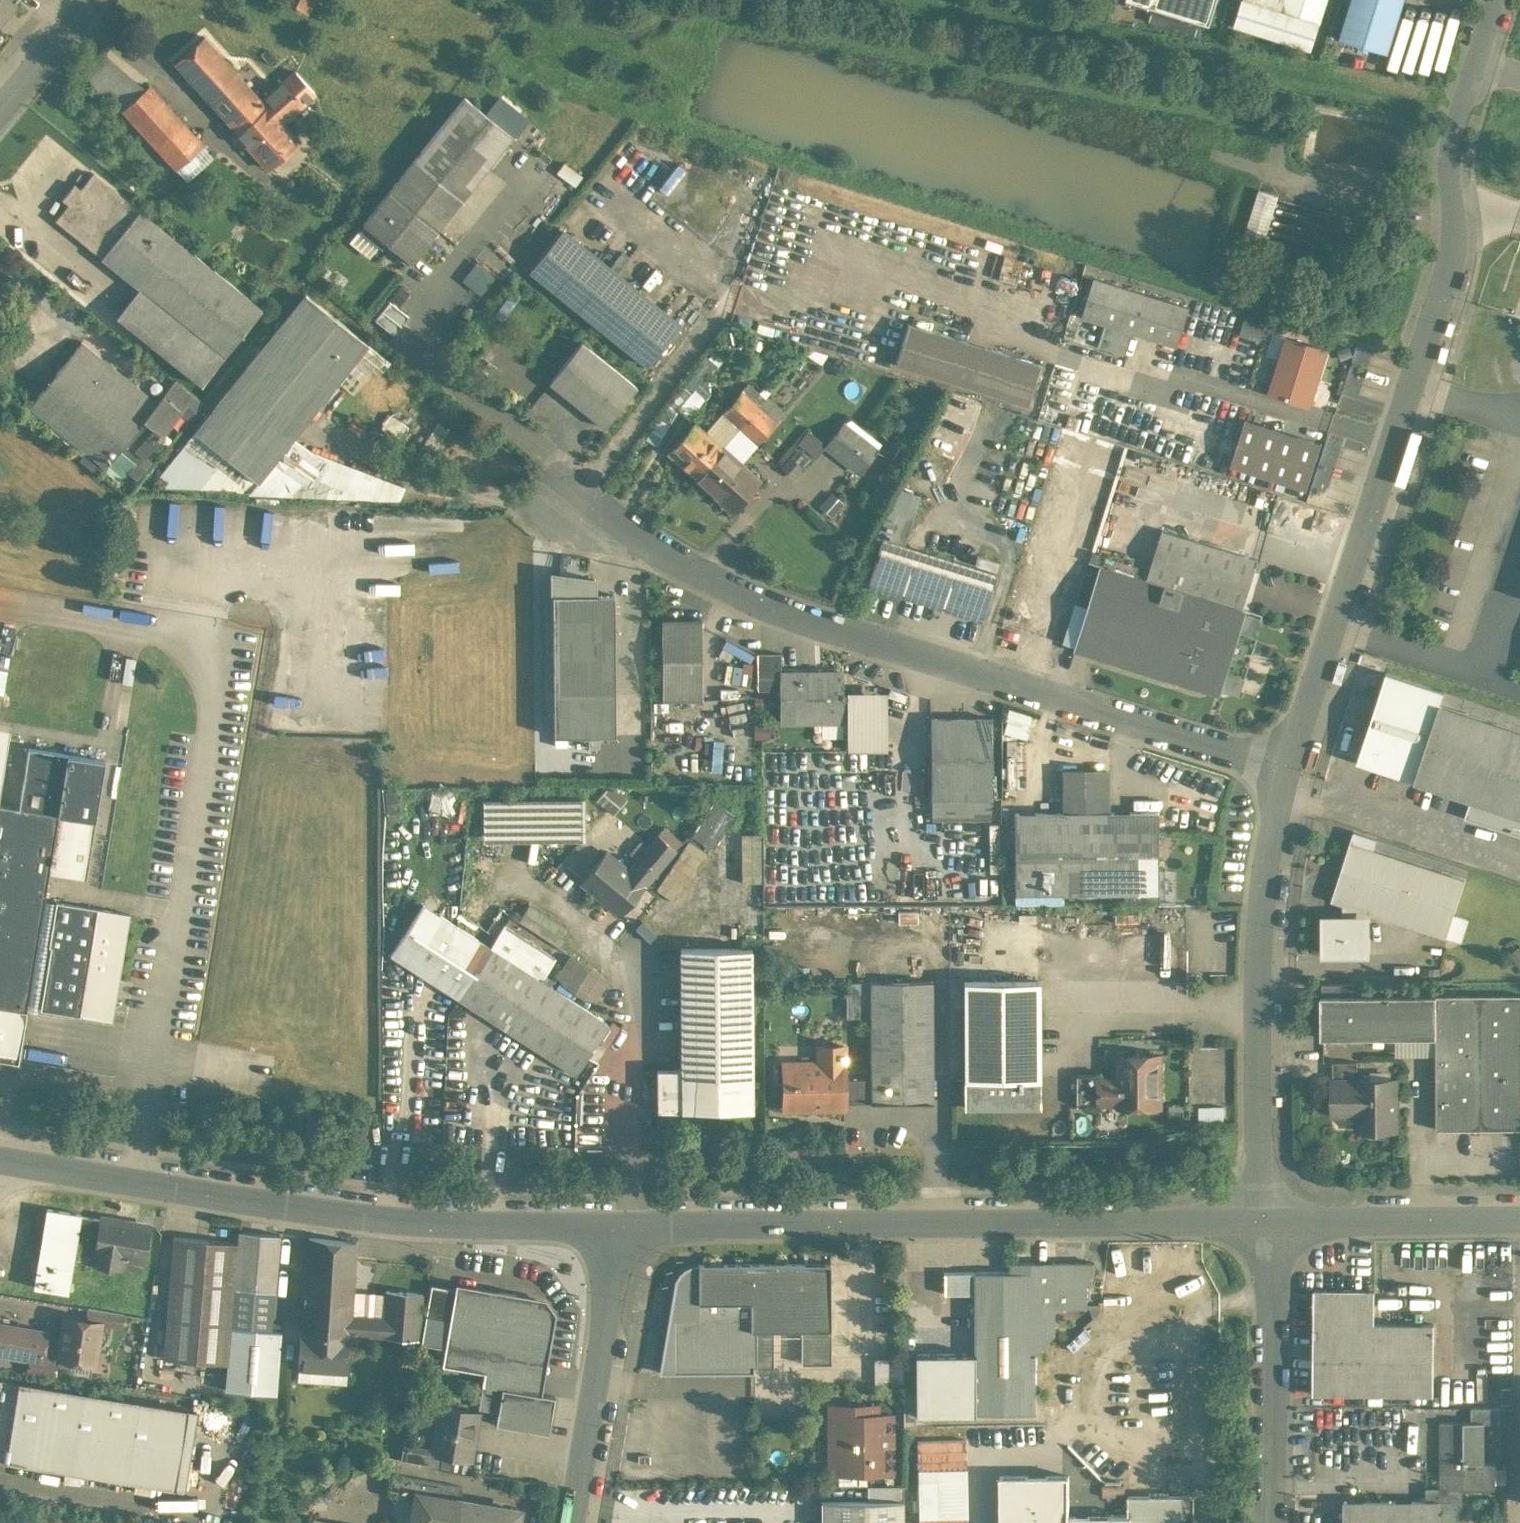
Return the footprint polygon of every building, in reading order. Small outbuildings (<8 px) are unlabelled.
[(14,2),(12,0),(0,0),(0,20),(14,2)] [(309,0),(300,0),(296,7),(308,13),(314,3),(309,0)] [(1210,25),(1218,0),(1130,0),(1210,25)] [(1280,11),(1244,0),(1243,0),(1236,24),(1312,47),(1326,0),(1284,0),(1280,11)] [(1340,37),(1388,52),(1404,0),(1352,0),(1340,37)] [(204,36),(175,62),(208,100),(238,73),(204,36)] [(295,71),(263,101),(268,106),(283,123),(283,122),(316,93),(295,71)] [(238,73),(208,100),(238,132),(268,106),(263,101),(238,73)] [(183,123),(149,85),(145,89),(123,110),(156,147),(183,123)] [(465,96),(389,190),(437,229),(513,135),(465,96)] [(283,123),(268,106),(238,132),(237,133),(270,168),(300,141),(283,122),(283,123)] [(183,123),(156,147),(186,180),(213,156),(203,145),(183,123)] [(141,210),(94,172),(81,188),(75,183),(62,198),(69,203),(56,219),(103,257),(141,210)] [(1259,188),(1245,234),(1265,240),(1279,194),(1259,188)] [(437,229),(389,190),(363,222),(411,261),(437,229)] [(263,309),(141,210),(103,257),(140,287),(117,316),(202,384),(263,309)] [(680,323),(563,229),(531,269),(648,364),(680,323)] [(477,258),(461,276),(480,292),(495,273),(477,258)] [(1190,307),(1094,277),(1082,316),(1178,345),(1190,307)] [(306,293),(195,431),(248,473),(258,481),(369,343),(306,293)] [(394,332),(409,313),(389,298),(374,317),(394,332)] [(1347,319),(1337,316),(1334,324),(1344,327),(1347,319)] [(1043,364),(908,323),(896,362),(1031,404),(1043,364)] [(1132,332),(1105,323),(1098,346),(1125,354),(1132,332)] [(1327,349),(1287,337),(1270,393),(1310,405),(1327,349)] [(157,402),(82,341),(31,404),(106,466),(121,448),(158,402),(157,402)] [(637,386),(581,342),(549,382),(605,426),(637,386)] [(203,402),(176,380),(175,381),(176,381),(170,389),(168,388),(163,395),(182,410),(181,412),(189,419),(203,402)] [(748,383),(722,412),(723,412),(740,428),(766,399),(748,383)] [(694,390),(678,408),(690,419),(705,401),(694,390)] [(158,402),(121,448),(139,463),(162,436),(161,431),(167,431),(171,425),(171,420),(175,419),(181,412),(182,410),(163,395),(157,402),(158,402)] [(766,399),(740,428),(748,435),(758,444),(777,422),(770,415),(776,408),(766,399)] [(723,412),(705,431),(695,422),(668,452),(696,477),(740,428),(723,412)] [(1322,443),(1246,418),(1231,464),(1307,488),(1322,443)] [(759,480),(731,454),(748,435),(740,428),(696,477),(732,510),(759,480)] [(872,456),(839,430),(826,445),(860,472),(872,456)] [(195,431),(153,484),(153,486),(236,489),(248,473),(195,431)] [(353,476),(308,442),(281,478),(326,512),(353,476)] [(802,445),(786,462),(796,472),(813,455),(802,445)] [(879,534),(903,542),(920,491),(896,484),(879,534)] [(1259,559),(1163,529),(1148,578),(1244,608),(1259,559)] [(997,573),(882,537),(868,581),(983,617),(997,573)] [(1148,578),(1106,565),(1080,646),(1218,689),(1244,608),(1148,578)] [(614,594),(553,594),(554,735),(615,734),(614,594)] [(1248,610),(1242,623),(1258,630),(1263,617),(1248,610)] [(702,619),(662,619),(663,699),(703,699),(702,619)] [(781,671),(781,652),(757,653),(758,689),(781,689),(781,672),(781,671)] [(781,671),(781,672),(781,689),(781,721),(842,721),(842,671),(781,671)] [(1387,672),(1364,741),(1382,747),(1376,766),(1471,798),(1519,814),(1519,716),(1387,672)] [(1240,692),(1244,677),(1234,674),(1230,689),(1240,692)] [(887,690),(847,690),(847,750),(888,750),(887,690)] [(991,717),(930,717),(931,797),(932,797),(932,818),(991,818),(991,717)] [(105,759),(29,747),(19,807),(58,813),(49,871),(86,876),(105,759)] [(1111,771),(1062,771),(1063,812),(1111,811),(1111,771)] [(585,797),(483,798),(483,831),(585,830),(585,797)] [(713,798),(691,832),(712,847),(735,813),(713,798)] [(1471,798),(1465,817),(1519,835),(1519,814),(1471,798)] [(18,1061),(27,1009),(49,871),(58,813),(19,807),(0,803),(0,1058),(18,1061)] [(1063,812),(1015,812),(1015,893),(1126,892),(1135,892),(1135,811),(1111,811),(1063,812)] [(1160,811),(1135,811),(1135,892),(1160,892),(1160,811)] [(682,841),(665,827),(659,834),(676,848),(682,841)] [(586,840),(585,830),(483,831),(484,840),(586,840)] [(1377,838),(1354,830),(1350,842),(1373,849),(1377,838)] [(629,870),(606,851),(581,880),(622,914),(676,849),(676,848),(659,834),(629,870)] [(1373,849),(1350,842),(1332,899),(1343,903),(1355,907),(1447,936),(1465,879),(1373,849)] [(1135,892),(1126,892),(1126,904),(1160,904),(1160,892),(1135,892)] [(131,913),(57,901),(49,946),(51,946),(41,1009),(113,1021),(131,913)] [(490,946),(423,903),(391,954),(458,997),(491,947),(490,946)] [(1355,907),(1343,903),(1343,918),(1323,919),(1323,951),(1369,950),(1369,918),(1355,918),(1355,907)] [(556,957),(505,924),(490,946),(491,947),(542,980),(556,957)] [(542,980),(491,947),(458,997),(576,1073),(608,1023),(542,980)] [(752,947),(680,947),(681,1068),(692,1068),(693,1109),(753,1109),(752,947)] [(590,965),(572,954),(558,977),(576,988),(590,965)] [(610,978),(590,965),(576,988),(596,1001),(610,978)] [(932,980),(871,981),(872,1077),(872,1099),(872,1102),(933,1102),(932,980)] [(1039,980),(963,980),(964,1076),(1039,1076),(1039,980)] [(1358,995),(1358,983),(1322,983),(1323,995),(1358,995)] [(1323,995),(1321,995),(1321,1037),(1436,1036),(1436,994),(1358,995),(1323,995)] [(1436,994),(1436,1036),(1437,1128),(1519,1128),(1519,994),(1436,994)] [(819,1062),(784,1062),(784,1107),(845,1107),(845,1099),(844,1077),(844,1057),(845,1057),(845,1051),(844,1051),(844,1044),(819,1045),(819,1062)] [(1160,1054),(1120,1054),(1120,1078),(1102,1078),(1102,1101),(1121,1101),(1121,1105),(1160,1105),(1160,1054)] [(1358,1061),(1333,1061),(1333,1080),(1358,1080),(1358,1078),(1358,1061)] [(681,1068),(657,1068),(658,1109),(693,1109),(692,1068),(681,1068)] [(1102,1073),(1078,1073),(1078,1106),(1102,1105),(1102,1101),(1102,1078),(1102,1073)] [(1039,1076),(964,1076),(964,1106),(1040,1106),(1039,1076)] [(872,1099),(872,1077),(844,1077),(845,1099),(872,1099)] [(1397,1078),(1358,1078),(1358,1080),(1333,1080),(1333,1106),(1358,1106),(1358,1129),(1397,1129),(1397,1078)] [(81,1213),(47,1208),(34,1286),(68,1292),(74,1260),(81,1215),(81,1213)] [(101,1218),(81,1215),(74,1260),(93,1263),(101,1218)] [(150,1225),(101,1217),(101,1218),(93,1263),(114,1266),(116,1256),(144,1261),(150,1225)] [(280,1234),(239,1230),(234,1286),(275,1291),(280,1234)] [(238,1241),(174,1236),(164,1357),(227,1363),(238,1241)] [(386,1297),(353,1294),(357,1242),(309,1236),(302,1331),(350,1334),(350,1342),(358,1343),(359,1334),(420,1339),(423,1293),(386,1290),(386,1297)] [(1020,1271),(944,1272),(944,1293),(974,1292),(975,1353),(915,1353),(915,1393),(916,1413),(1036,1413),(1036,1352),(1056,1332),(1056,1306),(1089,1306),(1089,1283),(1092,1284),(1095,1261),(1056,1261),(1019,1261),(1020,1271)] [(830,1263),(698,1264),(698,1263),(691,1265),(684,1268),(679,1273),(676,1279),(660,1372),(753,1371),(754,1363),(752,1363),(752,1329),(773,1329),(802,1329),(831,1329),(830,1263)] [(455,1288),(431,1284),(426,1316),(450,1320),(455,1288)] [(544,1300),(456,1285),(455,1288),(450,1320),(442,1364),(485,1371),(479,1407),(498,1411),(502,1387),(540,1393),(544,1373),(543,1373),(549,1370),(549,1366),(545,1361),(554,1313),(544,1300)] [(1435,1323),(1375,1323),(1375,1290),(1314,1290),(1313,1393),(1434,1393),(1435,1323)] [(101,1322),(65,1316),(59,1356),(95,1362),(101,1322)] [(0,1324),(0,1353),(43,1360),(48,1331),(0,1324)] [(773,1329),(752,1329),(752,1363),(754,1363),(773,1363),(773,1329)] [(831,1329),(802,1329),(802,1363),(831,1363),(831,1329)] [(271,1333),(241,1331),(238,1357),(269,1360),(271,1333)] [(302,1331),(301,1331),(299,1369),(348,1372),(350,1342),(350,1334),(302,1331)] [(0,1378),(0,1459),(6,1460),(19,1381),(0,1378)] [(189,1408),(19,1381),(6,1460),(176,1488),(189,1408)] [(540,1393),(502,1387),(498,1411),(496,1423),(548,1432),(555,1396),(540,1393)] [(915,1393),(903,1393),(904,1425),(916,1425),(916,1413),(915,1393)] [(478,1412),(441,1405),(433,1450),(433,1453),(469,1458),(470,1459),(478,1412)] [(860,1406),(860,1405),(830,1405),(830,1425),(840,1425),(840,1441),(845,1441),(845,1472),(857,1472),(871,1472),(871,1470),(892,1470),(892,1414),(877,1414),(877,1406),(860,1406)] [(1501,1406),(1472,1406),(1472,1420),(1485,1420),(1485,1422),(1501,1422),(1501,1406)] [(1472,1420),(1441,1421),(1441,1473),(1466,1473),(1466,1462),(1485,1462),(1485,1461),(1485,1422),(1485,1420),(1472,1420)] [(433,1453),(433,1450),(407,1446),(404,1460),(466,1470),(469,1458),(433,1453)] [(1466,1473),(1441,1473),(1441,1488),(1462,1488),(1496,1488),(1496,1461),(1485,1461),(1485,1462),(1466,1462),(1466,1473)] [(917,1466),(919,1522),(943,1522),(969,1522),(967,1464),(917,1466)] [(845,1472),(832,1472),(832,1484),(857,1484),(857,1472),(845,1472)] [(463,1486),(396,1474),(393,1489),(421,1494),(460,1500),(463,1486)] [(1000,1475),(1000,1522),(1191,1522),(1190,1495),(1128,1495),(1128,1515),(1069,1515),(1069,1474),(1000,1475)] [(1125,1484),(1103,1484),(1103,1496),(1125,1495),(1125,1484)] [(904,1485),(868,1485),(868,1500),(904,1500),(904,1485)] [(1441,1488),(1441,1499),(1441,1522),(1462,1522),(1462,1488),(1441,1488)] [(460,1500),(421,1494),(416,1522),(516,1522),(518,1510),(460,1500)] [(1344,1500),(1344,1522),(1441,1522),(1441,1499),(1344,1500)] [(821,1500),(822,1522),(904,1522),(904,1500),(868,1500),(821,1500)]
